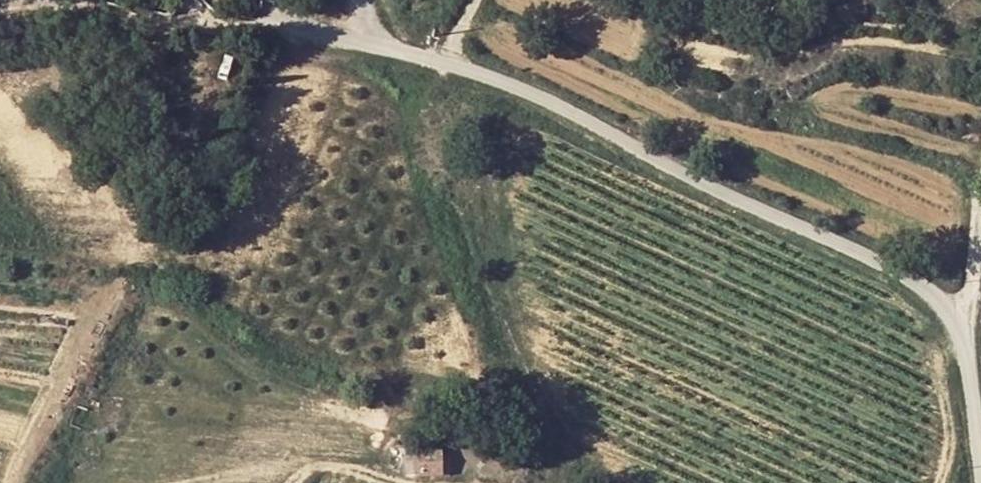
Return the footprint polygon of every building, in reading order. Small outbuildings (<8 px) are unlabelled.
[(449,475),(448,454),(422,453),(424,477),(449,475)]
